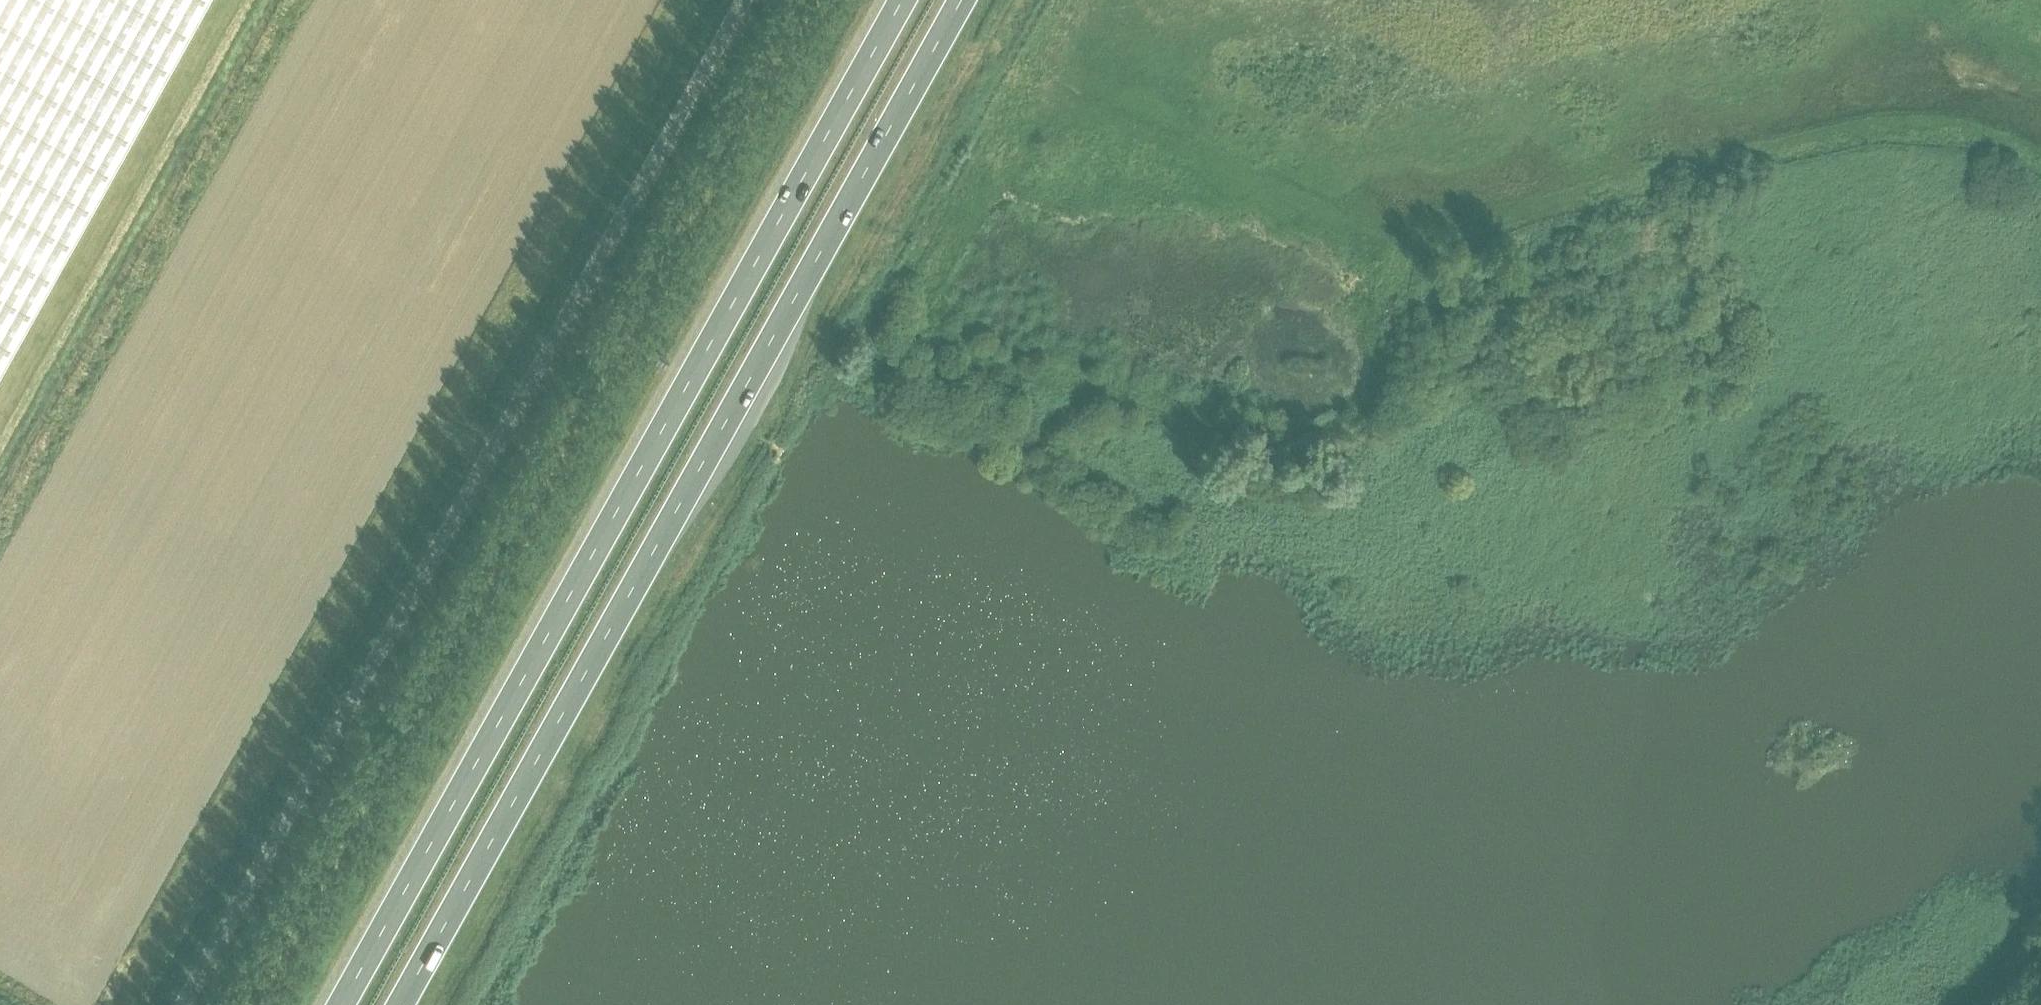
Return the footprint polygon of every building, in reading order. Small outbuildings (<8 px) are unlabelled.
[(208,0),(0,0),(0,374),(208,0)]
